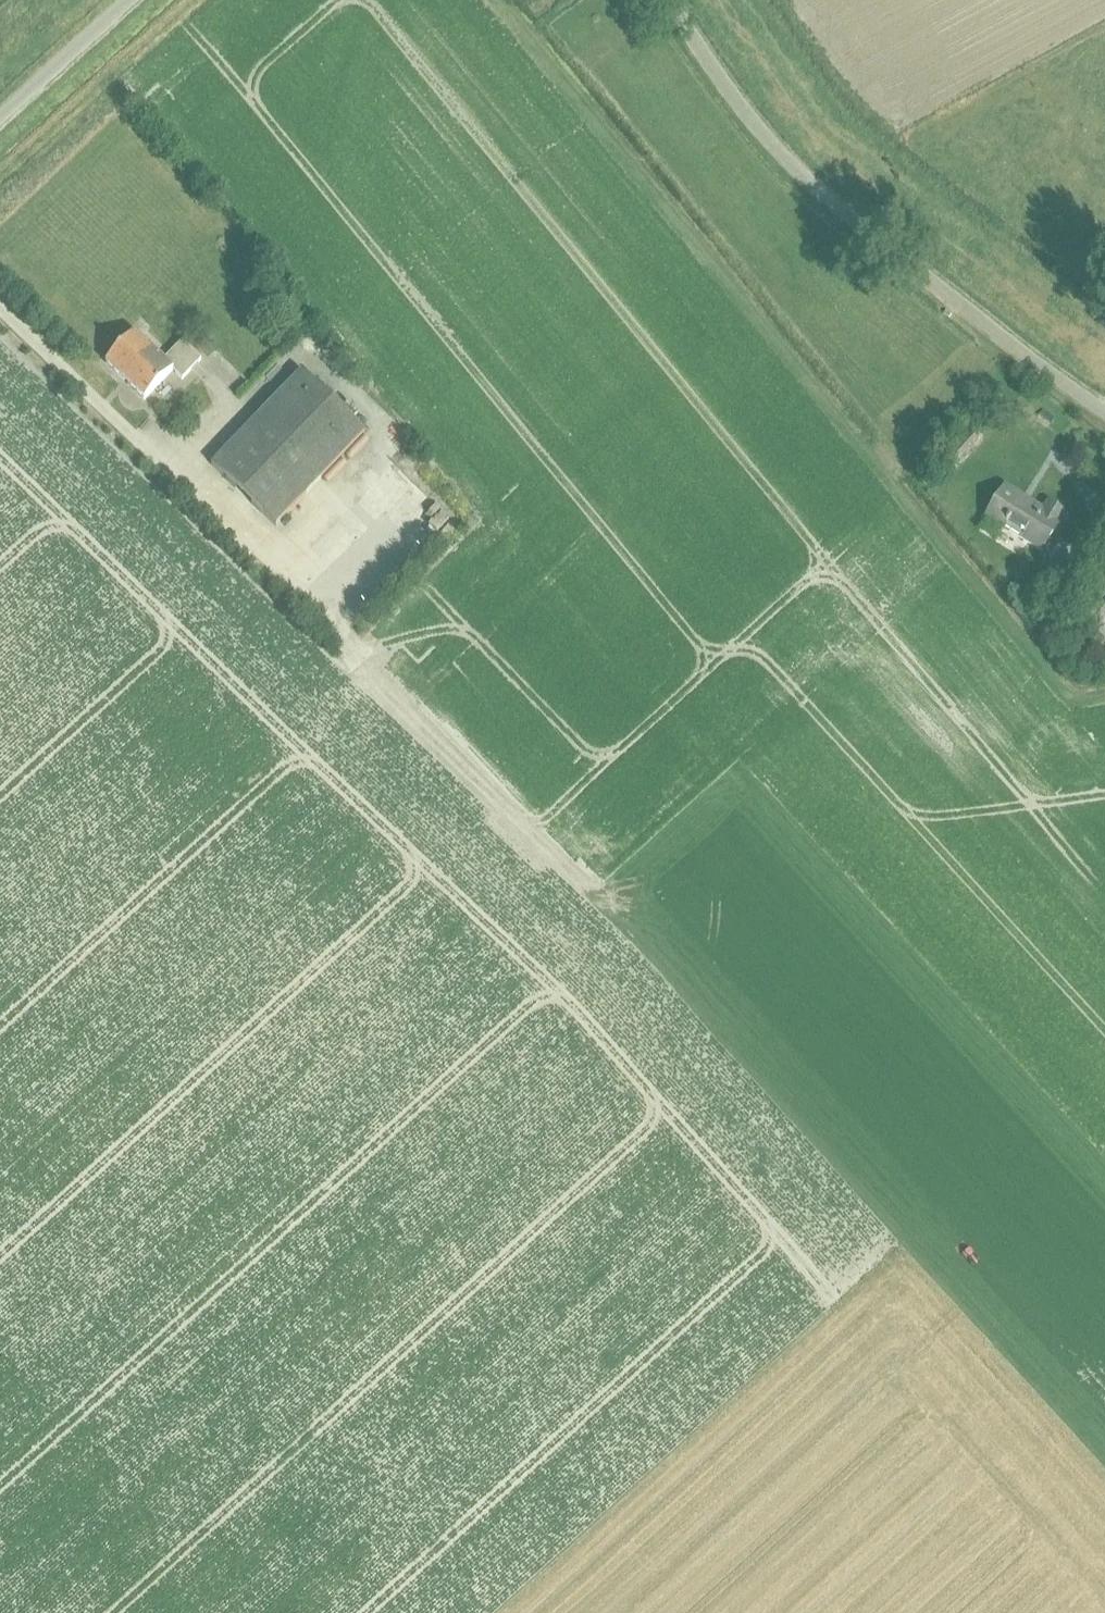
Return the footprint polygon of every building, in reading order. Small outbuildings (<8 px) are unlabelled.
[(163,361),(134,333),(105,363),(144,400),(172,370),(181,379),(200,360),(181,341),(163,361)] [(275,525),(364,432),(301,371),(211,463),(275,525)] [(1038,548),(1061,512),(1044,502),(1040,508),(1001,484),(983,514),(1038,548)]
